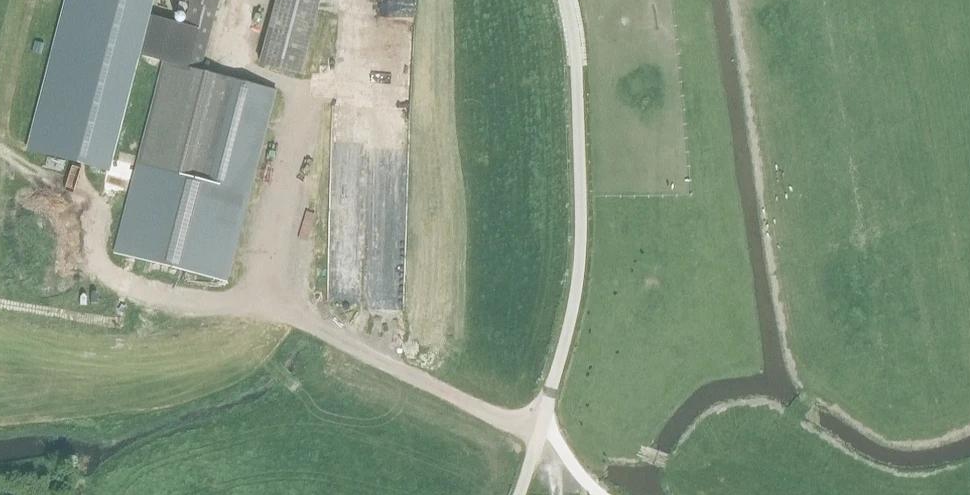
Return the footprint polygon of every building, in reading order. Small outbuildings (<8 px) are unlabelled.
[(30,150),(107,170),(150,0),(68,0),(30,150)] [(167,62),(117,252),(226,280),(276,90),(200,70),(216,8),(217,8),(219,0),(187,0),(187,1),(191,2),(174,64),(167,62)] [(259,63),(299,74),(319,0),(276,0),(259,63)]
